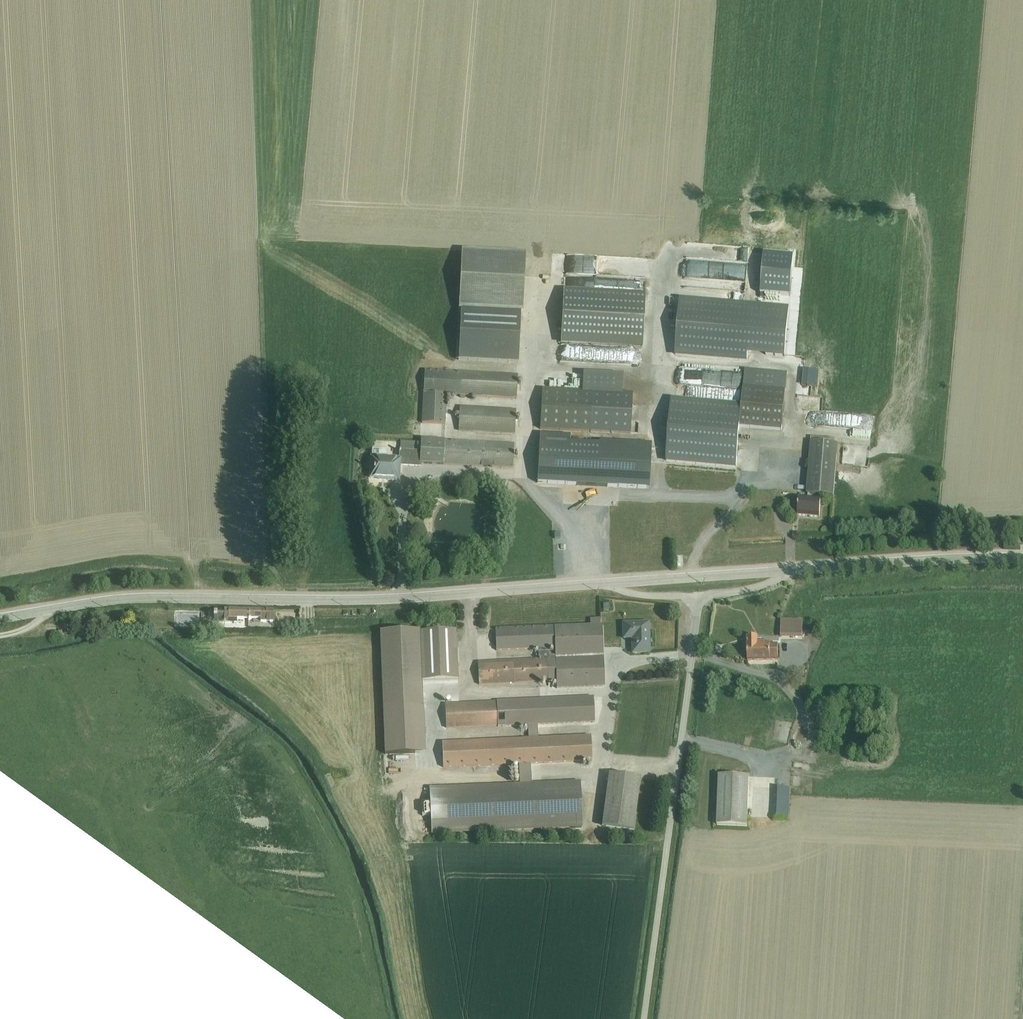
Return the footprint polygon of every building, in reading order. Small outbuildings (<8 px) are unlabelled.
[(462,250),(459,311),(461,311),(459,360),(519,364),(521,313),(522,313),(526,253),(524,253),(462,250)] [(561,342),(561,344),(598,347),(623,348),(643,349),(643,347),(645,295),(627,294),(620,293),(619,293),(564,290),(564,292),(561,342)] [(680,298),(675,357),(690,358),(747,363),(748,355),(785,358),(789,308),(681,298),(680,298)] [(671,397),(665,463),(682,464),(736,469),(741,425),(782,429),(787,373),(745,369),(742,404),(671,397)] [(461,395),(462,372),(425,370),(422,423),(446,424),(447,395),(461,395)] [(462,372),(461,395),(463,396),(476,396),(517,399),(518,386),(518,382),(518,375),(465,373),(462,372)] [(595,392),(622,393),(623,376),(616,376),(615,376),(583,374),(582,391),(595,392)] [(692,392),(692,384),(681,384),(680,392),(692,392)] [(595,392),(582,391),(542,389),(540,429),(611,433),(630,434),(633,394),(622,393),(595,392)] [(460,407),(459,432),(515,435),(516,418),(516,410),(460,407)] [(540,435),(538,483),(649,489),(651,445),(599,442),(599,444),(568,442),(569,436),(540,435)] [(811,437),(806,494),(822,496),(834,496),(835,477),(838,445),(835,444),(835,439),(811,437)] [(371,457),(369,480),(378,480),(378,481),(400,482),(401,467),(421,468),(422,464),(513,469),(514,444),(421,439),(421,443),(401,442),(400,451),(399,451),(399,458),(386,457),(386,451),(372,450),(372,457),(371,457)] [(798,509),(798,516),(820,518),(821,500),(799,498),(798,509)] [(228,621),(229,612),(229,610),(215,609),(214,624),(237,624),(237,621),(228,621)] [(228,621),(237,621),(260,621),(260,624),(274,624),(274,613),(261,612),(229,612),(228,621)] [(199,613),(177,613),(177,624),(199,624),(199,613)] [(803,621),(781,620),(781,638),(803,638),(803,621)] [(649,623),(623,624),(624,640),(631,640),(632,654),(650,653),(649,623)] [(557,681),(557,689),(605,687),(603,625),(600,625),(590,625),(496,629),(497,652),(534,650),(538,650),(538,652),(538,660),(478,662),(479,686),(557,681)] [(456,631),(381,634),(385,756),(391,756),(425,754),(422,682),(458,681),(456,631)] [(758,638),(748,638),(747,647),(748,661),(778,660),(778,644),(770,644),(770,642),(758,642),(758,638)] [(811,695),(805,698),(809,707),(815,704),(811,695)] [(430,802),(422,803),(422,817),(431,817),(432,835),(583,828),(581,782),(532,784),(531,765),(592,762),(591,736),(538,739),(537,725),(595,723),(593,697),(497,701),(497,702),(450,704),(445,704),(446,729),(528,725),(529,739),(442,743),(443,768),(512,765),(519,765),(520,784),(513,785),(430,788),(430,802)] [(609,776),(602,826),(634,830),(641,780),(609,776)] [(719,776),(717,826),(748,827),(749,777),(719,776)] [(774,787),(773,816),(789,817),(790,788),(774,787)]
